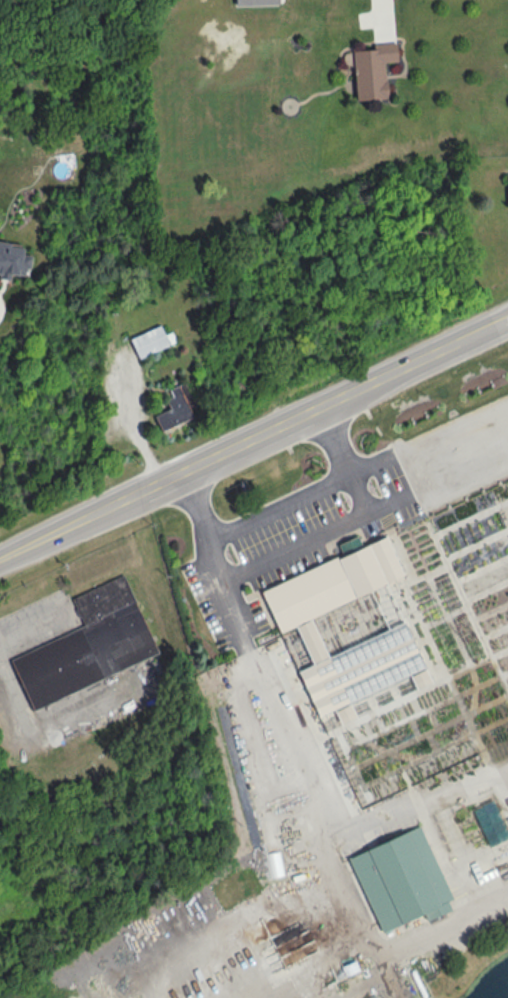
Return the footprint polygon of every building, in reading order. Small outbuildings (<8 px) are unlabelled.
[(384,62),(395,62),(395,45),(351,46),(353,100),(386,98),(384,62)] [(128,338),(136,358),(175,342),(171,332),(164,334),(160,325),(128,338)] [(158,430),(196,416),(184,382),(167,388),(171,399),(156,404),(159,412),(153,414),(158,430)] [(312,715),(410,677),(414,688),(427,683),(387,582),(401,576),(386,538),(262,587),(312,715)] [(154,661),(124,577),(72,596),(84,629),(10,655),(28,706),(154,661)] [(378,933),(422,916),(423,921),(449,911),(446,901),(449,900),(421,828),(348,855),(378,933)] [(203,975),(185,981),(190,997),(210,997),(203,975)]
